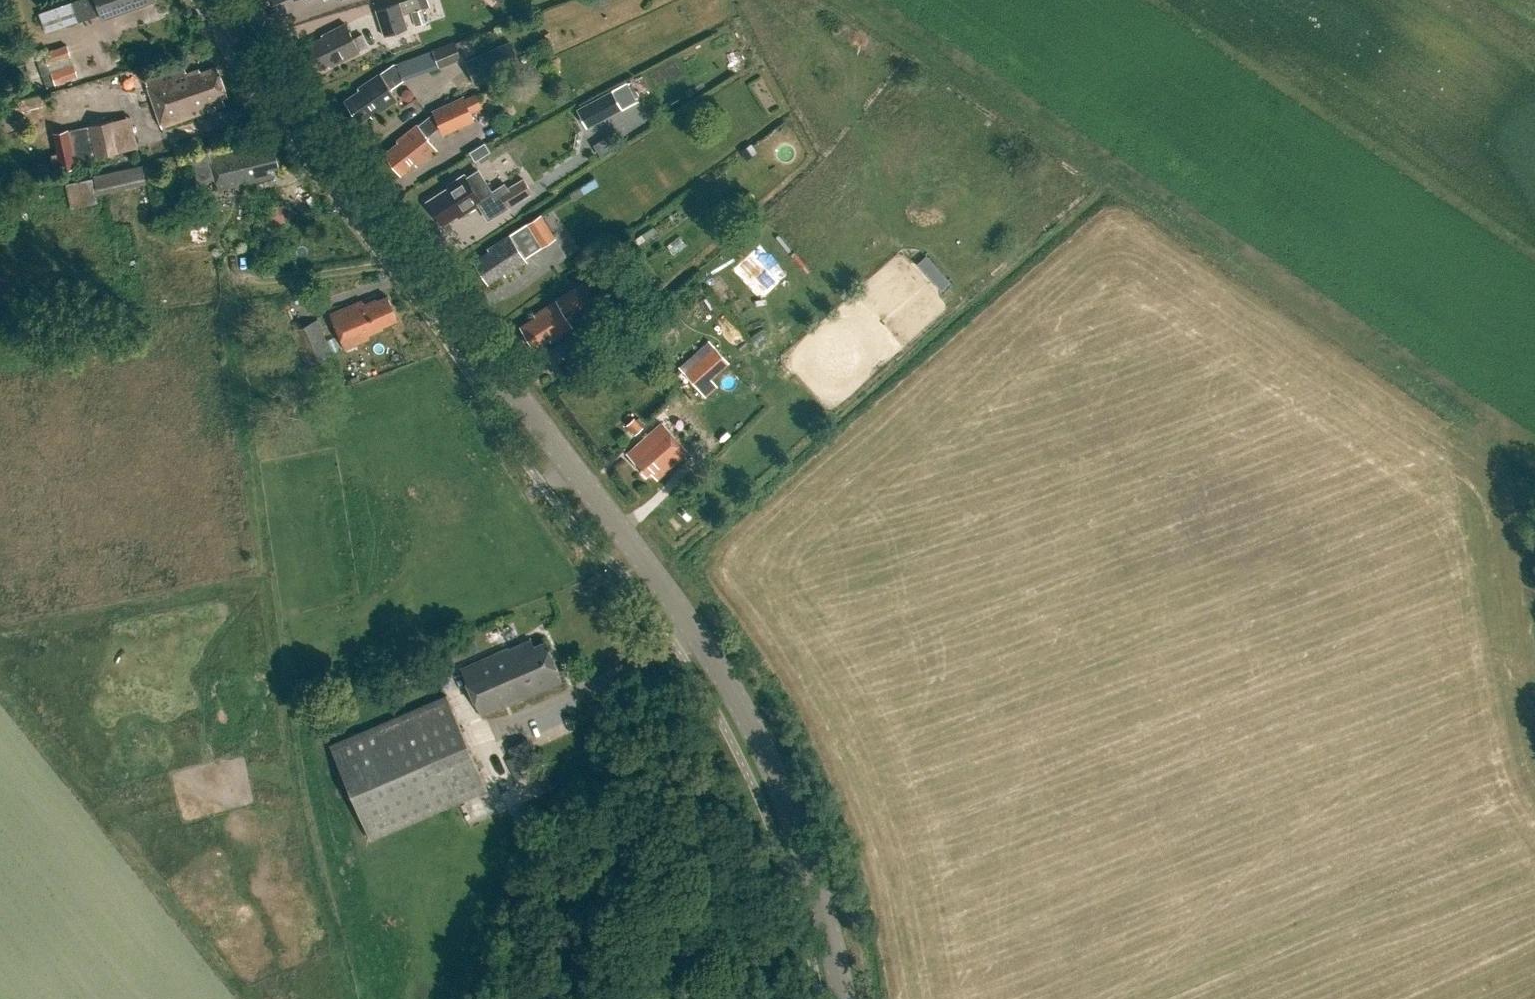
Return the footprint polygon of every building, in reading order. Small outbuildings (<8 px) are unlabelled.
[(153,0),(77,0),(39,13),(46,32),(80,19),(101,12),(103,18),(153,0)] [(375,10),(383,36),(407,29),(403,15),(422,9),(419,0),(405,0),(375,10)] [(428,21),(436,19),(431,0),(422,0),(428,21)] [(423,9),(412,13),(416,27),(427,23),(423,9)] [(336,64),(358,52),(358,51),(369,46),(363,34),(352,39),(344,23),(321,35),(322,38),(306,46),(318,70),(335,61),(336,64)] [(530,63),(519,39),(461,65),(473,89),(530,63)] [(461,60),(454,43),(433,52),(439,68),(461,60)] [(48,66),(72,58),(68,46),(44,53),(48,66)] [(56,86),(78,78),(74,65),(51,74),(56,86)] [(375,115),(397,99),(390,89),(401,81),(390,65),(356,88),(358,91),(345,100),(361,122),(374,113),(375,115)] [(224,97),(229,96),(219,68),(204,74),(202,67),(188,72),(187,68),(150,81),(165,125),(226,104),(224,97)] [(629,80),(579,111),(591,131),(641,100),(629,80)] [(418,124),(397,141),(398,143),(384,155),(401,176),(415,164),(417,166),(438,150),(428,137),(441,127),(444,135),(474,121),(463,97),(433,111),(434,113),(418,125),(418,124)] [(638,103),(618,117),(627,130),(648,116),(638,103)] [(67,130),(74,161),(138,148),(131,116),(67,130)] [(230,153),(232,164),(242,161),(245,172),(249,171),(251,181),(252,184),(279,177),(277,168),(281,167),(275,140),(269,137),(257,140),(259,146),(230,153)] [(485,144),(469,153),(475,163),(491,154),(485,144)] [(242,161),(232,164),(230,153),(216,156),(213,157),(214,158),(211,159),(209,152),(191,157),(198,184),(219,179),(222,191),(224,190),(245,185),(244,183),(251,181),(249,171),(245,172),(242,161)] [(142,165),(94,176),(98,194),(146,184),(142,165)] [(466,179),(465,177),(449,187),(450,189),(428,203),(442,226),(458,217),(459,219),(482,205),(480,202),(492,194),(478,172),(466,179)] [(95,204),(90,181),(66,187),(72,210),(95,204)] [(524,181),(500,196),(509,209),(532,194),(524,181)] [(505,277),(527,263),(525,259),(556,239),(541,215),(509,235),(510,236),(487,250),(488,252),(473,261),(488,285),(504,275),(505,277)] [(933,255),(923,263),(944,292),(954,284),(933,255)] [(565,319),(584,306),(583,306),(593,299),(582,283),(572,290),(571,288),(533,314),(534,317),(519,327),(534,349),(549,339),(550,342),(572,328),(565,319)] [(366,300),(334,314),(348,348),(373,338),(371,334),(385,328),(386,326),(402,320),(390,296),(380,300),(379,299),(367,304),(366,300)] [(320,320),(294,331),(309,365),(335,355),(320,320)] [(715,347),(685,374),(698,390),(729,363),(715,347)] [(688,453),(682,447),(672,434),(662,423),(627,454),(646,476),(650,472),(657,480),(688,453)] [(559,672),(560,672),(547,642),(527,651),(524,645),(513,649),(512,647),(462,669),(483,717),(563,682),(559,672)] [(450,695),(330,746),(370,841),(490,790),(450,695)]
